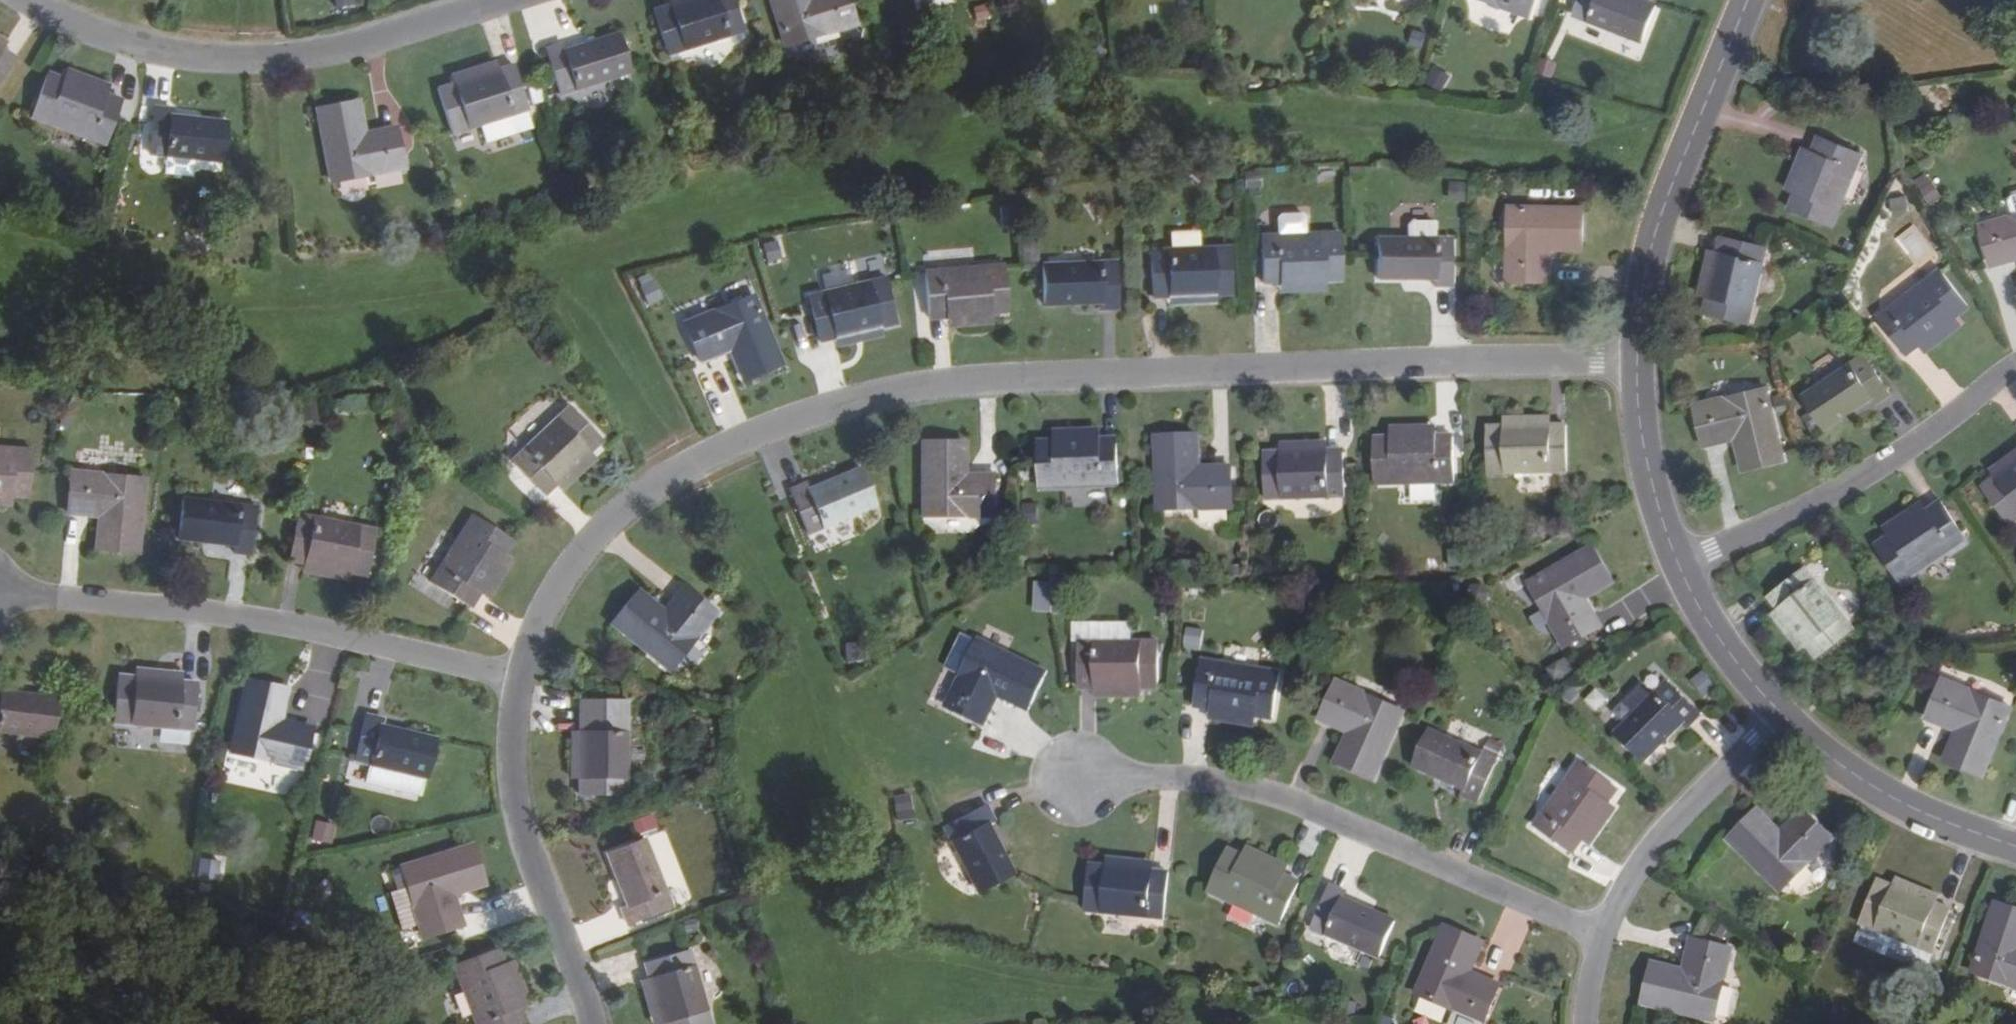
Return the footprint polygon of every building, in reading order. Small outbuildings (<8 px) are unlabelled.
[(337,9),(355,4),(354,0),(334,0),(337,9)] [(733,0),(689,0),(669,7),(655,11),(669,55),(744,32),(733,0)] [(784,47),(826,34),(827,35),(856,25),(848,0),(770,0),(784,47)] [(1501,5),(1501,7),(1529,18),(1536,0),(1486,0),(1501,5)] [(1574,17),(1641,43),(1656,5),(1643,0),(1580,0),(1574,17)] [(563,44),(546,49),(561,95),(631,73),(618,34),(564,51),(563,44)] [(3,51),(8,43),(0,37),(0,48),(3,51)] [(15,58),(3,51),(0,48),(0,82),(15,58)] [(495,61),(450,75),(453,84),(498,70),(495,61)] [(1443,91),(1452,74),(1434,65),(1425,82),(1443,91)] [(527,109),(513,66),(498,70),(453,84),(439,89),(452,133),(527,109)] [(66,68),(62,79),(107,96),(111,84),(66,68)] [(105,145),(121,100),(107,96),(62,79),(48,74),(31,119),(105,145)] [(358,102),(316,111),(330,181),(373,173),(374,174),(402,169),(395,128),(364,134),(358,102)] [(171,109),(155,107),(149,155),(222,163),(226,122),(170,116),(171,109)] [(1817,138),(1811,152),(1793,196),(1787,210),(1831,228),(1862,156),(1817,138)] [(1783,191),(1793,196),(1811,152),(1801,148),(1783,191)] [(1583,250),(1583,208),(1508,207),(1507,251),(1509,250),(1509,282),(1550,281),(1550,250),(1583,250)] [(2009,220),(2008,219),(1979,227),(1991,267),(2015,259),(2015,218),(2009,220)] [(1404,238),(1434,239),(1434,221),(1408,221),(1404,224),(1404,238)] [(1262,235),(1263,283),(1276,283),(1325,281),(1340,280),(1339,232),(1320,233),(1290,234),(1262,235)] [(1767,248),(1720,237),(1716,252),(1705,299),(1702,315),(1749,325),(1767,248)] [(1450,287),(1452,239),(1434,239),(1404,238),(1377,238),(1376,279),(1432,279),(1432,287),(1450,287)] [(1152,298),(1166,298),(1215,296),(1231,295),(1230,247),(1150,251),(1152,298)] [(1696,296),(1705,299),(1716,252),(1706,250),(1696,296)] [(1955,318),(1968,308),(1926,254),(1876,294),(1876,319),(1904,357),(1918,347),(1955,318)] [(1100,311),(1117,311),(1116,262),(1043,265),(1045,305),(1099,304),(1100,311)] [(930,319),(944,319),(991,314),(1007,313),(1003,265),(926,272),(930,319)] [(819,342),(833,339),(881,328),(896,324),(886,277),(808,296),(819,342)] [(1325,292),(1325,281),(1276,283),(1277,294),(1325,292)] [(1216,305),(1215,296),(1166,298),(1166,307),(1216,305)] [(742,381),(781,364),(754,297),(714,314),(713,312),(684,324),(699,363),(729,350),(742,381)] [(992,326),(991,314),(944,319),(945,330),(992,326)] [(1962,327),(1955,318),(1918,347),(1925,356),(1962,327)] [(883,337),(881,328),(833,339),(836,348),(883,337)] [(1888,397),(1862,357),(1802,397),(1824,431),(1871,400),(1874,406),(1888,397)] [(1742,471),(1783,461),(1765,391),(1722,402),(1721,400),(1693,407),(1702,448),(1733,441),(1742,471)] [(545,494),(554,484),(589,451),(601,441),(569,406),(513,460),(545,494)] [(1504,416),(1504,426),(1553,425),(1553,415),(1504,416)] [(1392,426),(1391,437),(1438,437),(1438,425),(1392,426)] [(1567,473),(1567,425),(1553,425),(1504,426),(1490,427),(1490,473),(1567,473)] [(1055,430),(1055,441),(1102,439),(1101,428),(1055,430)] [(1198,436),(1156,437),(1158,511),(1204,509),(1204,510),(1234,510),(1232,467),(1199,467),(1198,436)] [(1455,483),(1454,437),(1438,437),(1391,437),(1376,438),(1377,486),(1455,483)] [(1118,486),(1116,439),(1102,439),(1055,441),(1040,441),(1042,488),(1118,486)] [(1329,441),(1281,442),(1281,453),(1329,451),(1329,441)] [(966,444),(923,443),(922,517),(967,517),(967,519),(998,519),(999,475),(965,475),(966,444)] [(12,496),(28,497),(31,451),(0,448),(0,496),(12,496)] [(1988,470),(1993,477),(2015,460),(2015,449),(1988,470)] [(597,459),(589,451),(554,484),(562,492),(597,459)] [(1344,498),(1343,452),(1329,451),(1281,453),(1266,454),(1268,500),(1344,498)] [(1993,477),(1980,486),(2009,526),(2015,521),(2015,460),(1993,477)] [(806,484),(790,490),(807,534),(876,506),(860,469),(809,489),(806,484)] [(95,549),(137,553),(144,481),(101,477),(101,474),(71,472),(67,513),(98,517),(95,549)] [(11,508),(12,496),(0,496),(0,507),(11,508)] [(252,555),(257,507),(184,498),(179,538),(234,545),(233,553),(252,555)] [(1920,501),(1881,528),(1887,537),(1926,510),(1920,501)] [(1887,537),(1874,546),(1901,586),(1966,541),(1939,502),(1926,510),(1887,537)] [(365,576),(375,529),(298,513),(289,561),(303,564),(351,573),(365,576)] [(470,607),(479,594),(504,555),(511,541),(471,515),(431,581),(470,607)] [(1613,582),(1593,546),(1529,583),(1550,621),(1550,622),(1565,648),(1602,626),(1587,598),(1613,582)] [(489,601),(514,561),(504,555),(479,594),(489,601)] [(349,584),(351,573),(303,564),(301,574),(349,584)] [(1767,599),(1776,609),(1806,647),(1815,660),(1853,630),(1805,569),(1767,599)] [(1035,612),(1053,613),(1054,583),(1036,582),(1035,612)] [(1450,584),(1441,587),(1448,601),(1456,598),(1450,584)] [(639,592),(611,625),(670,671),(697,637),(697,638),(717,614),(685,587),(664,612),(639,592)] [(1798,653),(1806,647),(1776,609),(1768,615),(1798,653)] [(1188,628),(1186,648),(1202,650),(1204,630),(1188,628)] [(1029,711),(1047,672),(980,640),(961,680),(960,680),(947,706),(985,725),(999,697),(1029,711)] [(1079,689),(1093,690),(1142,690),(1158,689),(1158,642),(1080,642),(1079,689)] [(1196,707),(1211,709),(1257,717),(1273,720),(1279,673),(1204,660),(1196,707)] [(134,667),(133,677),(182,681),(182,672),(134,667)] [(1706,671),(1693,681),(1706,699),(1720,689),(1706,671)] [(192,730),(196,683),(182,681),(133,677),(118,675),(114,723),(192,730)] [(289,690),(246,680),(229,752),(301,770),(312,728),(282,720),(289,690)] [(1944,761),(1982,776),(2009,708),(1968,693),(1968,691),(1941,680),(1926,719),(1956,730),(1944,761)] [(1336,762),(1374,780),(1404,713),(1364,695),(1365,693),(1337,681),(1320,719),(1349,732),(1336,762)] [(1690,728),(1702,716),(1668,682),(1655,695),(1636,715),(1617,734),(1645,762),(1685,723),(1690,728)] [(0,683),(0,732),(52,738),(57,698),(1,690),(2,684),(0,683)] [(1624,703),(1636,715),(1655,695),(1643,683),(1624,703)] [(1596,689),(1587,702),(1600,712),(1610,699),(1596,689)] [(1142,700),(1142,690),(1093,690),(1093,701),(1142,700)] [(627,702),(580,702),(580,731),(580,781),(580,795),(627,796),(627,702)] [(1255,728),(1257,717),(1211,709),(1209,721),(1255,728)] [(383,718),(365,714),(354,761),(426,779),(435,738),(382,725),(383,718)] [(570,732),(570,781),(580,781),(580,731),(570,732)] [(1462,797),(1479,804),(1498,759),(1432,731),(1416,768),(1465,790),(1462,797)] [(1536,826),(1575,852),(1583,841),(1610,802),(1618,790),(1581,763),(1536,826)] [(894,794),(896,820),(914,818),(911,792),(894,794)] [(1592,847),(1620,809),(1610,802),(1583,841),(1592,847)] [(995,820),(986,803),(943,825),(978,892),(1014,874),(989,823),(995,820)] [(1758,812),(1730,842),(1782,892),(1833,839),(1804,811),(1782,834),(1758,812)] [(316,818),(312,839),(332,843),(336,823),(316,818)] [(621,909),(628,924),(672,907),(646,840),(608,854),(626,907),(621,909)] [(485,885),(472,844),(401,865),(413,907),(411,908),(421,939),(463,926),(454,894),(485,885)] [(1292,864),(1249,844),(1243,856),(1287,876),(1292,864)] [(1281,924),(1301,882),(1287,876),(1243,856),(1228,848),(1208,889),(1281,924)] [(1155,860),(1107,855),(1106,866),(1155,871),(1155,860)] [(1165,918),(1170,873),(1155,871),(1106,866),(1090,864),(1085,910),(1165,918)] [(1942,894),(1897,877),(1894,887),(1939,905),(1942,894)] [(1935,954),(1952,910),(1939,905),(1894,887),(1878,881),(1860,924),(1935,954)] [(1349,891),(1331,883),(1311,928),(1382,958),(1397,920),(1346,899),(1349,891)] [(1997,904),(1974,972),(2015,987),(2015,911),(1997,904)] [(1484,943),(1447,927),(1418,993),(1483,1021),(1499,985),(1471,973),(1484,943)] [(1686,972),(1654,965),(1645,1004),(1715,1020),(1732,950),(1694,941),(1686,972)] [(520,1007),(503,963),(497,947),(454,963),(477,1023),(523,1023),(526,1023),(520,1007)] [(646,964),(650,978),(663,1023),(712,1023),(691,951),(646,964)] [(514,959),(503,963),(520,1007),(531,1003),(514,959)] [(652,1023),(663,1023),(650,978),(639,981),(652,1023)]
